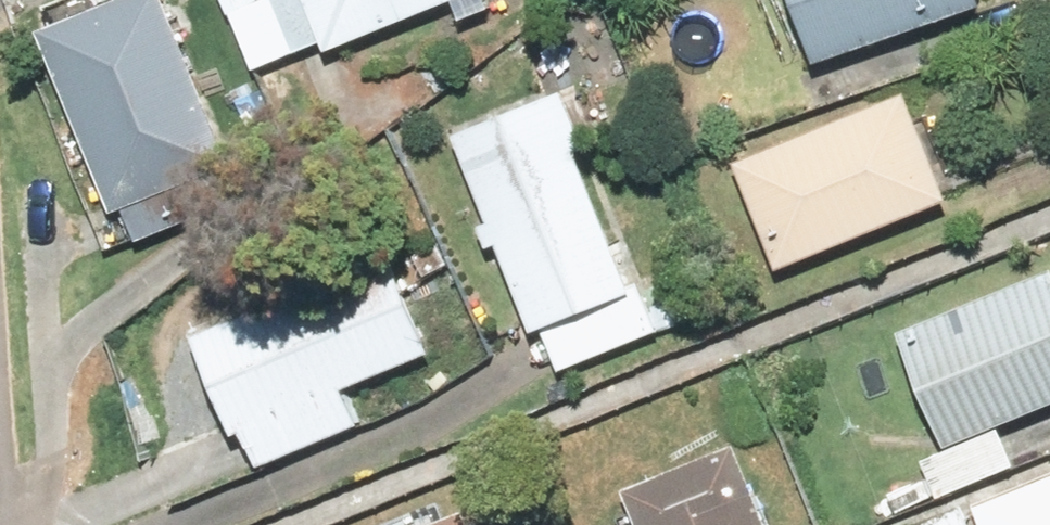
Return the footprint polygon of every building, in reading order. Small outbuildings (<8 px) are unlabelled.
[(42,32),(130,240),(225,201),(213,174),(240,163),(172,0),(119,0),(42,32)] [(331,50),(458,0),(311,0),(331,50)] [(816,61),(988,4),(986,0),(796,0),(816,61)] [(573,91),(459,135),(538,335),(549,331),(565,372),(663,333),(642,279),(635,282),(585,153),(596,149),(573,91)] [(742,165),(784,268),(955,200),(914,96),(742,165)] [(392,255),(196,337),(255,476),(368,429),(351,389),(434,355),(392,255)] [(945,444),(1049,403),(1049,276),(902,334),(945,444)] [(625,485),(642,524),(774,524),(739,439),(625,485)] [(986,524),(1049,524),(1049,472),(976,502),(986,524)] [(467,505),(413,524),(475,524),(467,505)]
